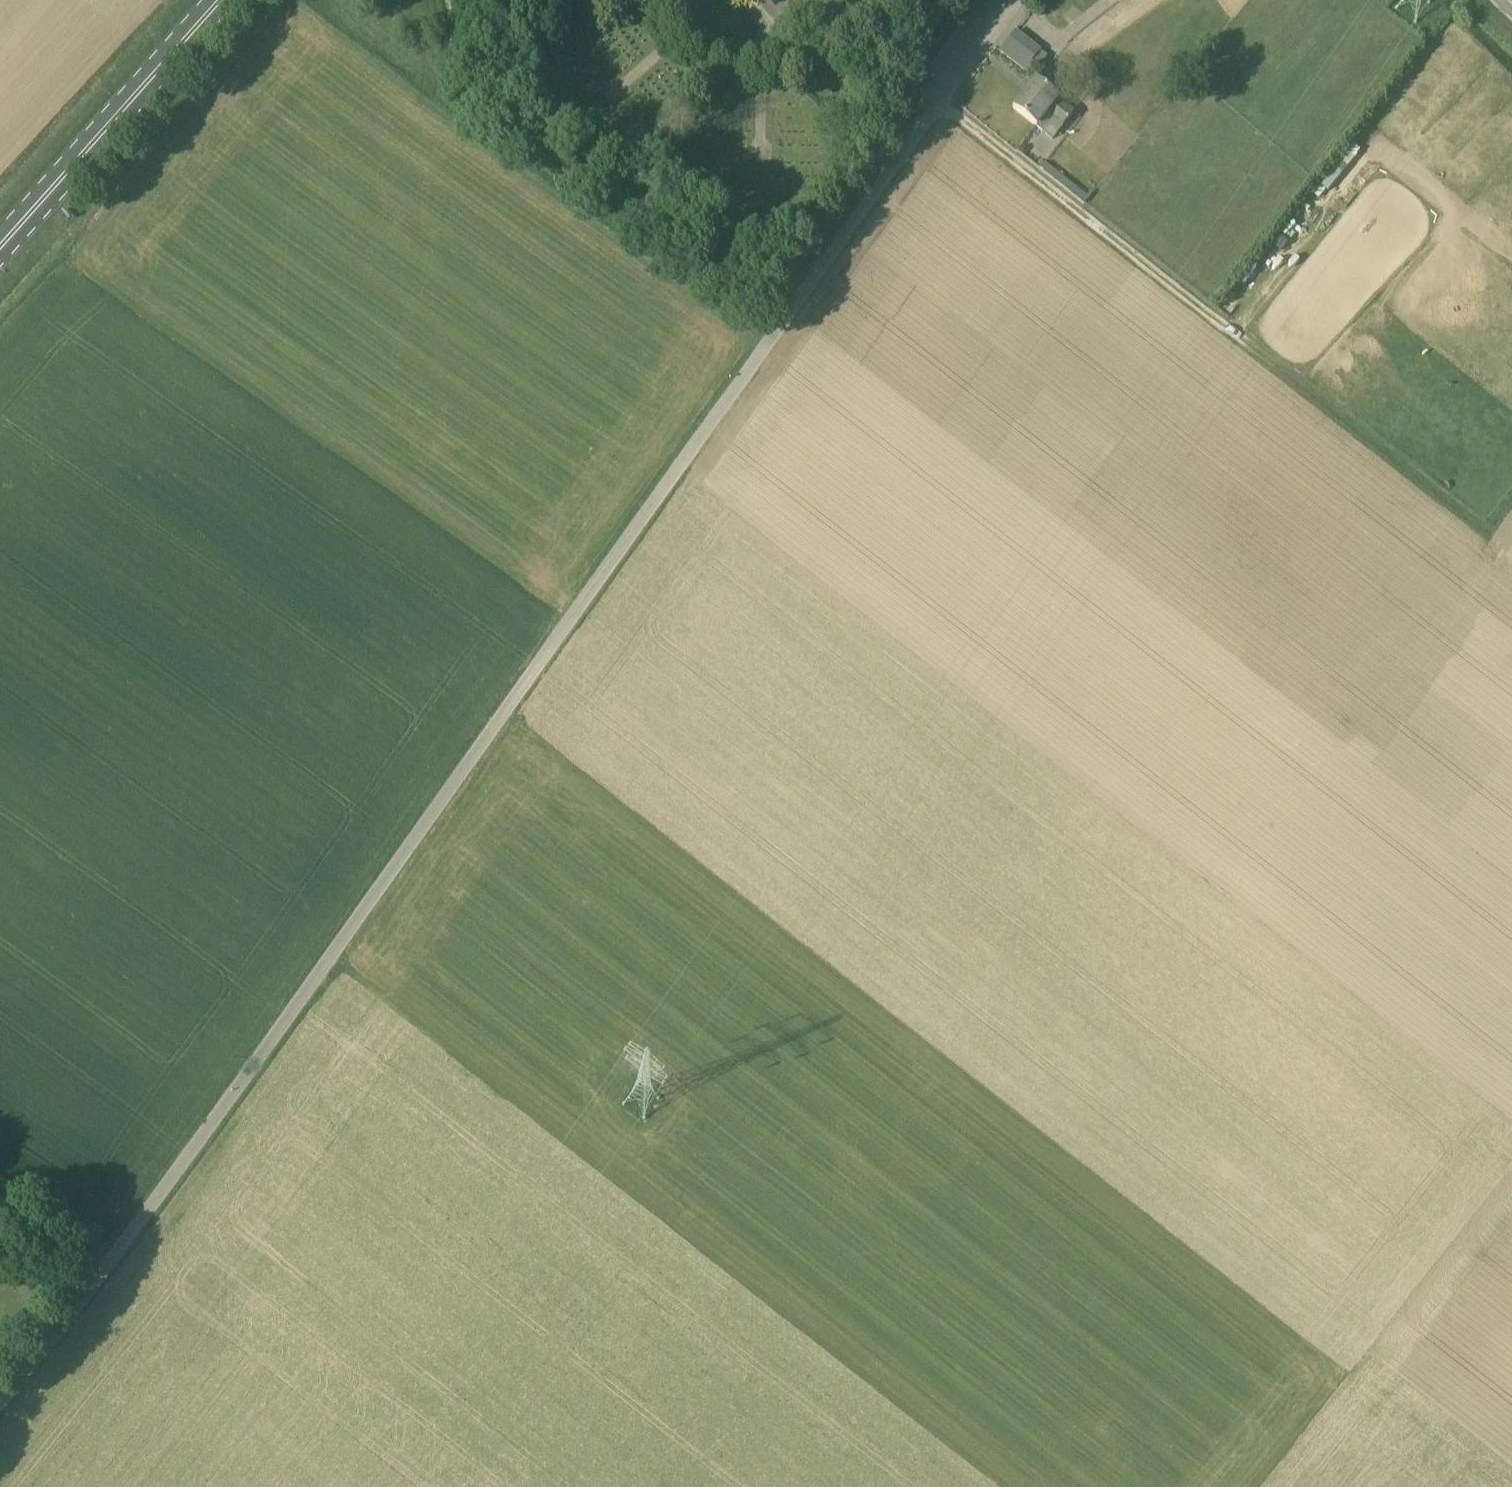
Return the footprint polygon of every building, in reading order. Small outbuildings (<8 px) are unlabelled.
[(1044,55),(1015,32),(1000,51),(1029,74),(1044,55)] [(1057,100),(1034,82),(1013,109),(1036,126),(1046,113),(1064,127),(1074,115),(1056,101),(1057,100)]
